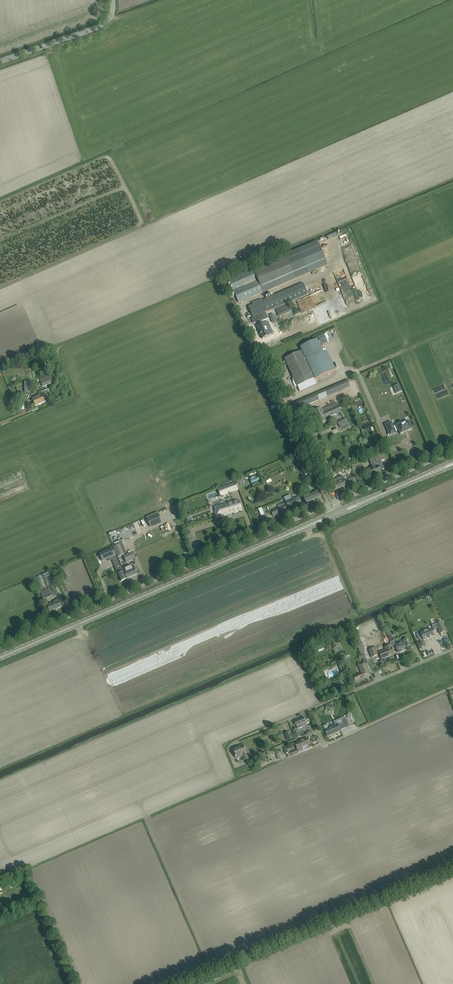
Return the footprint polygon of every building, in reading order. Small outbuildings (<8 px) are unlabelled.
[(272,261),(229,279),(239,303),(282,284),(295,279),(323,267),(313,243),(285,255),(272,261)] [(253,305),(248,307),(253,318),(308,294),(303,283),(262,301),(261,299),(252,303),(253,305)] [(339,309),(350,305),(349,303),(346,304),(338,285),(334,287),(338,297),(335,298),(339,309)] [(293,310),(290,304),(276,310),(279,316),(293,310)] [(264,322),(256,325),(262,338),(269,335),(269,334),(272,333),(269,326),(266,327),(264,322)] [(301,351),(285,359),(298,386),(308,381),(311,386),(317,384),(315,380),(332,371),(324,353),(320,346),(328,342),(324,334),(321,336),(318,337),(318,338),(320,343),(319,343),(317,339),(300,347),(302,351),(301,351)] [(56,381),(53,374),(40,380),(43,387),(56,381)] [(296,410),(350,387),(347,380),(293,403),(296,410)] [(49,392),(42,395),(37,397),(33,399),(36,406),(52,399),(49,392)] [(326,419),(341,412),(337,403),(322,409),(322,408),(313,412),(319,425),(328,422),(326,419)] [(348,425),(345,418),(337,421),(340,428),(348,425)] [(396,424),(397,425),(397,426),(394,428),(391,422),(385,425),(390,435),(396,433),(396,432),(399,430),(400,434),(412,429),(409,422),(402,424),(401,422),(396,424)] [(384,469),(383,464),(382,461),(385,460),(382,452),(372,456),(373,458),(372,459),(376,467),(369,470),(369,472),(371,477),(381,473),(380,470),(384,469)] [(337,490),(347,485),(344,480),(334,485),(331,476),(326,478),(329,485),(331,491),(334,490),(334,489),(336,488),(337,490)] [(233,485),(219,490),(222,496),(236,491),(233,485)] [(306,503),(319,497),(317,492),(304,498),(306,503)] [(286,502),(288,507),(297,504),(295,498),(286,502)] [(236,511),(242,509),(239,500),(233,502),(232,501),(213,507),(216,518),(236,511)] [(288,510),(286,505),(285,504),(282,505),(283,506),(271,511),(273,516),(288,510)] [(162,522),(159,515),(148,520),(150,526),(162,522)] [(118,557),(127,553),(122,542),(112,546),(118,557)] [(115,553),(112,546),(99,552),(101,558),(115,553)] [(136,559),(133,552),(124,556),(127,563),(136,559)] [(127,579),(123,570),(121,565),(115,568),(121,582),(127,579)] [(135,569),(133,565),(123,570),(127,579),(137,574),(135,569)] [(49,572),(43,574),(48,586),(53,584),(52,580),(49,572)] [(42,575),(37,577),(41,589),(47,586),(42,575)] [(62,607),(60,602),(59,599),(54,601),(55,604),(52,605),(51,603),(47,604),(50,612),(62,607)] [(446,631),(442,622),(436,624),(440,634),(446,631)] [(434,636),(431,629),(421,633),(423,638),(424,640),(434,636)] [(406,647),(411,645),(408,638),(403,640),(404,642),(403,643),(403,642),(395,645),(394,641),(390,642),(393,650),(396,649),(398,653),(406,650),(405,647),(406,647)] [(451,646),(448,638),(439,642),(442,650),(451,646)] [(361,644),(357,645),(362,655),(359,657),(360,660),(362,659),(364,663),(365,664),(368,662),(366,657),(364,654),(365,648),(363,643),(361,644)] [(395,654),(391,645),(385,647),(386,650),(379,653),(382,658),(383,658),(383,659),(395,654)] [(369,651),(372,658),(378,655),(375,648),(369,651)] [(355,682),(370,676),(365,664),(364,663),(359,665),(362,673),(353,676),(355,682)] [(298,729),(307,725),(307,723),(310,722),(308,718),(305,719),(305,718),(304,718),(304,717),(295,721),(297,726),(298,729)] [(334,733),(340,731),(338,724),(325,730),(328,736),(332,734),(334,733)] [(301,736),(300,732),(298,733),(297,729),(293,731),(296,738),(301,736)] [(305,745),(310,743),(308,739),(295,744),(299,752),(303,750),(303,751),(307,749),(305,745)] [(248,758),(243,745),(232,749),(236,758),(243,755),(245,760),(248,758)]
